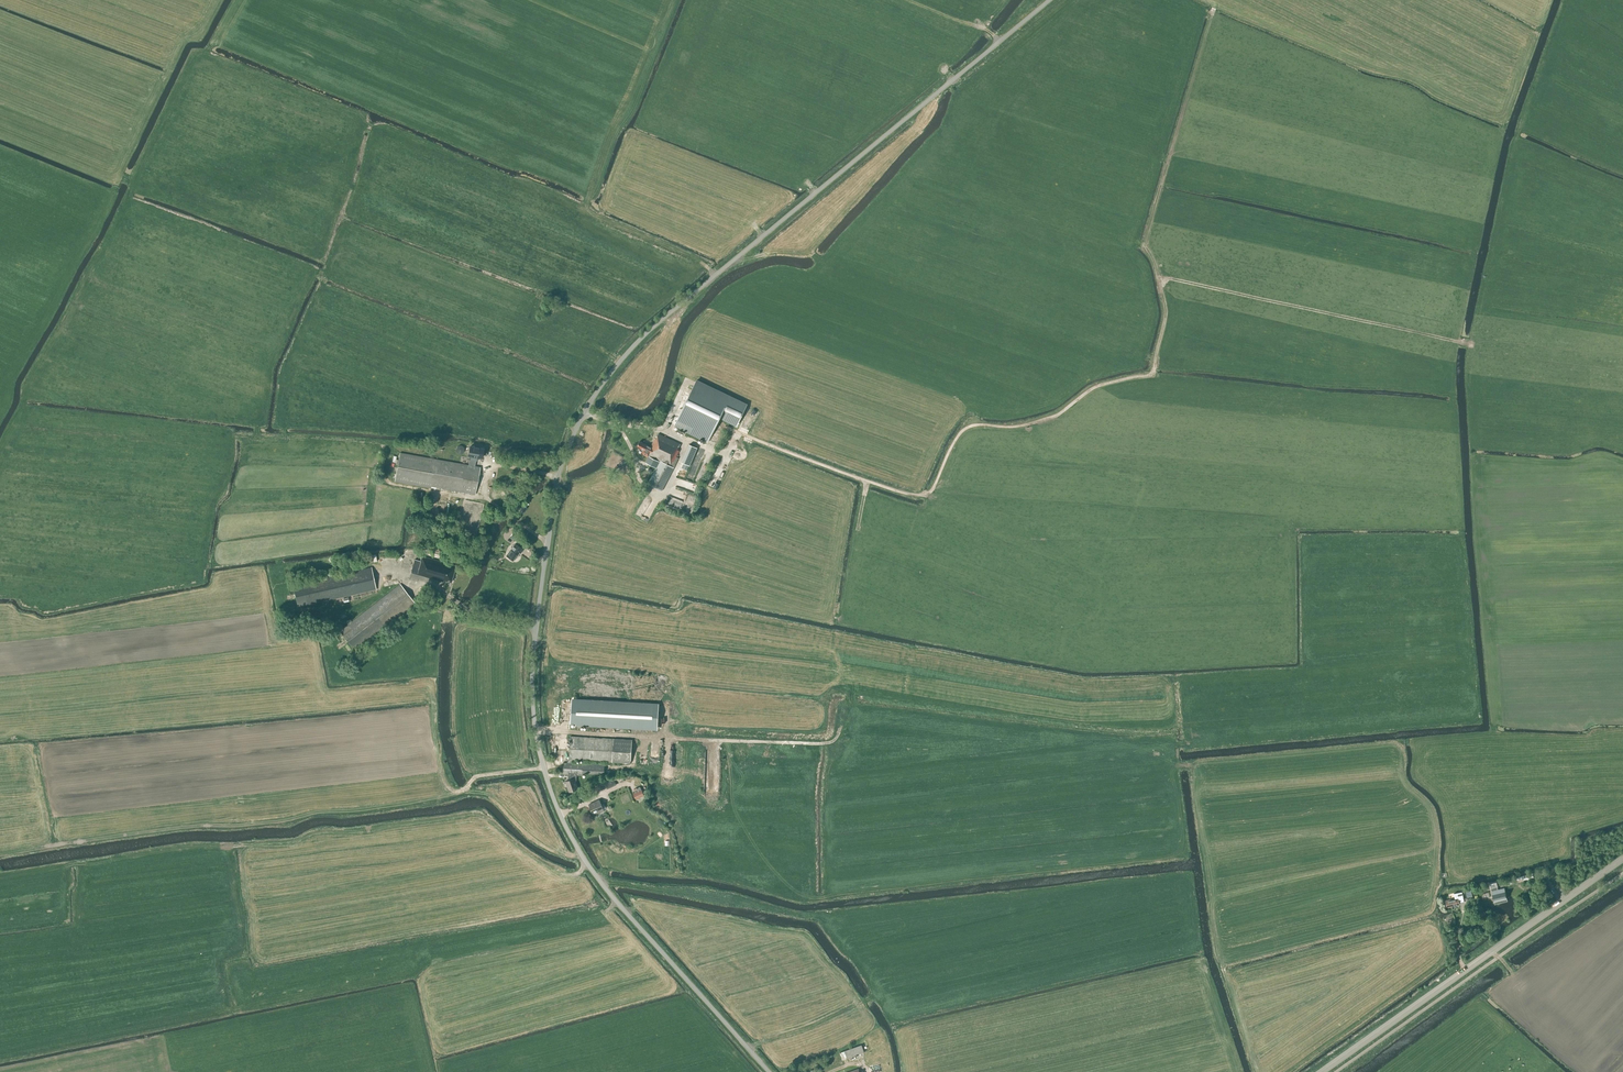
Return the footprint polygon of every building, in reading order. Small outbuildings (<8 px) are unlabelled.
[(720,416),(737,425),(747,405),(696,381),(675,425),(708,442),(720,416)] [(680,444),(658,434),(656,439),(655,438),(651,447),(640,441),(637,447),(644,450),(642,453),(648,457),(645,462),(656,468),(648,484),(661,491),(679,458),(677,457),(680,451),(678,450),(680,444)] [(690,466),(695,453),(697,448),(690,444),(682,463),(690,466)] [(479,447),(474,446),(470,445),(468,456),(470,456),(469,465),(400,452),(399,460),(398,463),(395,481),(431,488),(431,486),(475,494),(480,467),(475,466),(476,461),(477,461),(478,458),(482,458),(484,448),(479,447)] [(524,504),(519,510),(522,513),(528,507),(524,504)] [(510,537),(516,542),(506,556),(512,561),(518,552),(520,553),(523,549),(518,545),(519,543),(519,544),(522,539),(513,533),(510,537)] [(414,559),(411,573),(443,582),(444,580),(451,582),(456,566),(445,563),(440,561),(421,556),(420,561),(414,559)] [(298,606),(376,589),(371,567),(293,585),(298,606)] [(354,650),(415,603),(400,584),(339,631),(354,650)] [(367,593),(360,595),(362,604),(369,602),(367,593)] [(657,703),(572,698),(571,723),(576,723),(576,725),(655,730),(657,703)] [(631,763),(632,740),(570,736),(569,759),(568,759),(568,763),(563,762),(563,774),(568,774),(568,778),(570,779),(570,780),(565,781),(569,792),(578,789),(576,781),(577,775),(582,775),(582,773),(604,774),(604,764),(583,763),(572,763),(572,760),(612,762),(631,763)] [(608,788),(617,783),(615,779),(606,784),(608,788)] [(638,790),(637,788),(634,789),(635,792),(633,793),(636,800),(645,795),(641,789),(638,790)] [(600,812),(604,810),(599,800),(589,805),(593,814),(599,811),(600,812)] [(1524,882),(1534,879),(1532,871),(1521,874),(1524,882)] [(1505,888),(1498,889),(1498,887),(1497,881),(1489,883),(1491,889),(1491,888),(1494,901),(1507,898),(1505,888)] [(1465,888),(1467,897),(1472,896),(1472,894),(1473,894),(1472,889),(1471,889),(1470,887),(1465,888)] [(1447,907),(1452,906),(1452,905),(1460,904),(1459,903),(1464,902),(1462,892),(1454,893),(1455,898),(1446,900),(1447,907)] [(861,1045),(844,1051),(847,1058),(864,1052),(861,1045)]
